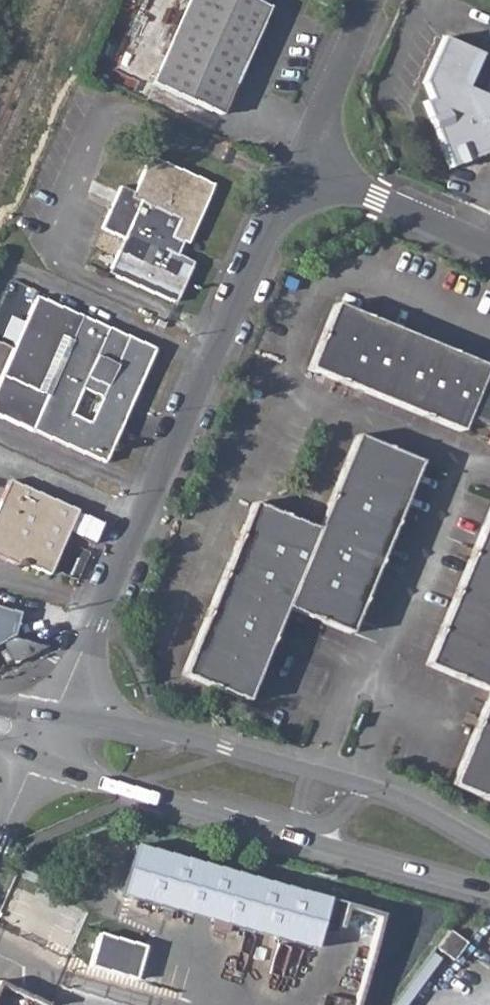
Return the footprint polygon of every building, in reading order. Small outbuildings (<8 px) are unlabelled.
[(151,82),(218,112),(265,8),(246,0),(188,0),(151,82)] [(419,84),(425,100),(419,103),(446,168),(484,153),(489,163),(489,73),(480,97),(461,88),(475,56),(439,40),(419,84)] [(116,184),(98,226),(121,236),(106,272),(172,302),(188,262),(173,254),(179,241),(184,242),(209,184),(146,157),(131,190),(116,184)] [(150,348),(32,295),(0,369),(0,415),(102,460),(150,348)] [(305,369),(457,431),(462,417),(489,428),(485,442),(489,444),(489,384),(483,381),(488,368),(331,303),(305,369)] [(250,502),(180,674),(244,701),(283,606),(347,633),(417,461),(353,434),(314,530),(250,502)] [(19,567),(22,562),(45,573),(73,511),(6,479),(0,492),(0,558),(19,567)] [(423,663),(487,688),(449,783),(489,800),(489,498),(423,663)] [(10,635),(16,612),(0,608),(0,640),(10,635)] [(346,925),(353,901),(135,844),(122,895),(319,947),(327,920),(346,925)] [(446,931),(434,948),(451,961),(464,944),(446,931)] [(93,967),(139,974),(145,941),(98,934),(93,967)] [(33,947),(25,965),(39,1004),(160,1004),(33,947)]
